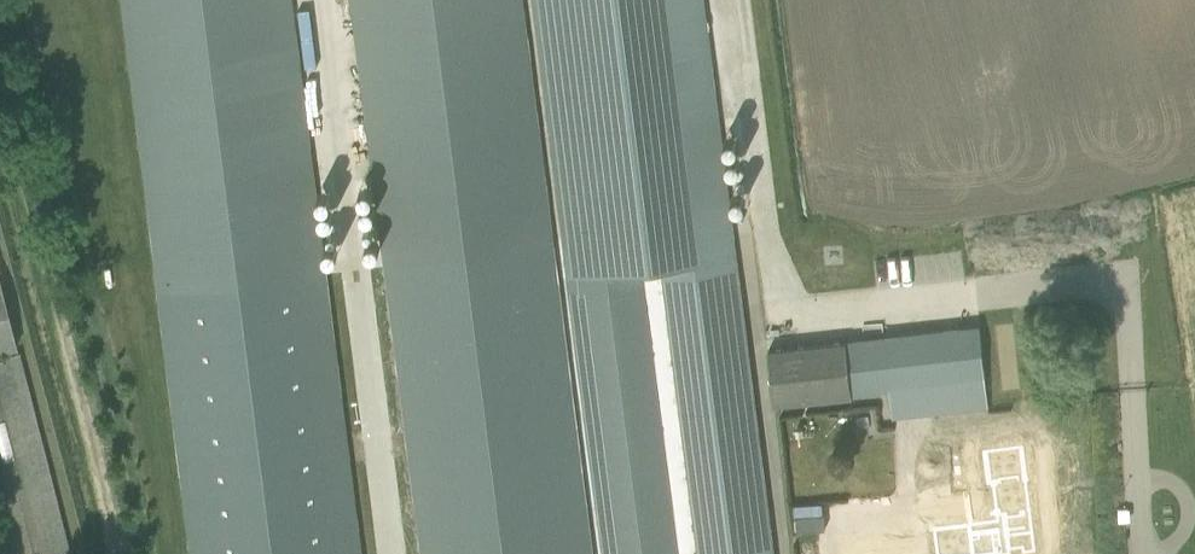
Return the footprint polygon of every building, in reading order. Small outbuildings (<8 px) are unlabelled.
[(158,296),(327,274),(292,0),(120,0),(158,296)] [(385,267),(555,246),(523,0),(351,0),(385,267)] [(601,553),(774,553),(703,0),(529,0),(601,553)] [(385,267),(422,553),(594,553),(555,246),(385,267)] [(158,296),(191,553),(363,553),(327,274),(158,296)] [(0,293),(0,553),(67,553),(0,293)] [(845,341),(851,394),(888,390),(891,420),(914,417),(911,399),(928,397),(930,414),(989,407),(980,326),(845,340),(845,341)] [(774,404),(851,394),(845,341),(769,350),(774,404)] [(934,553),(1018,553),(1009,474),(970,479),(978,549),(934,553)]
